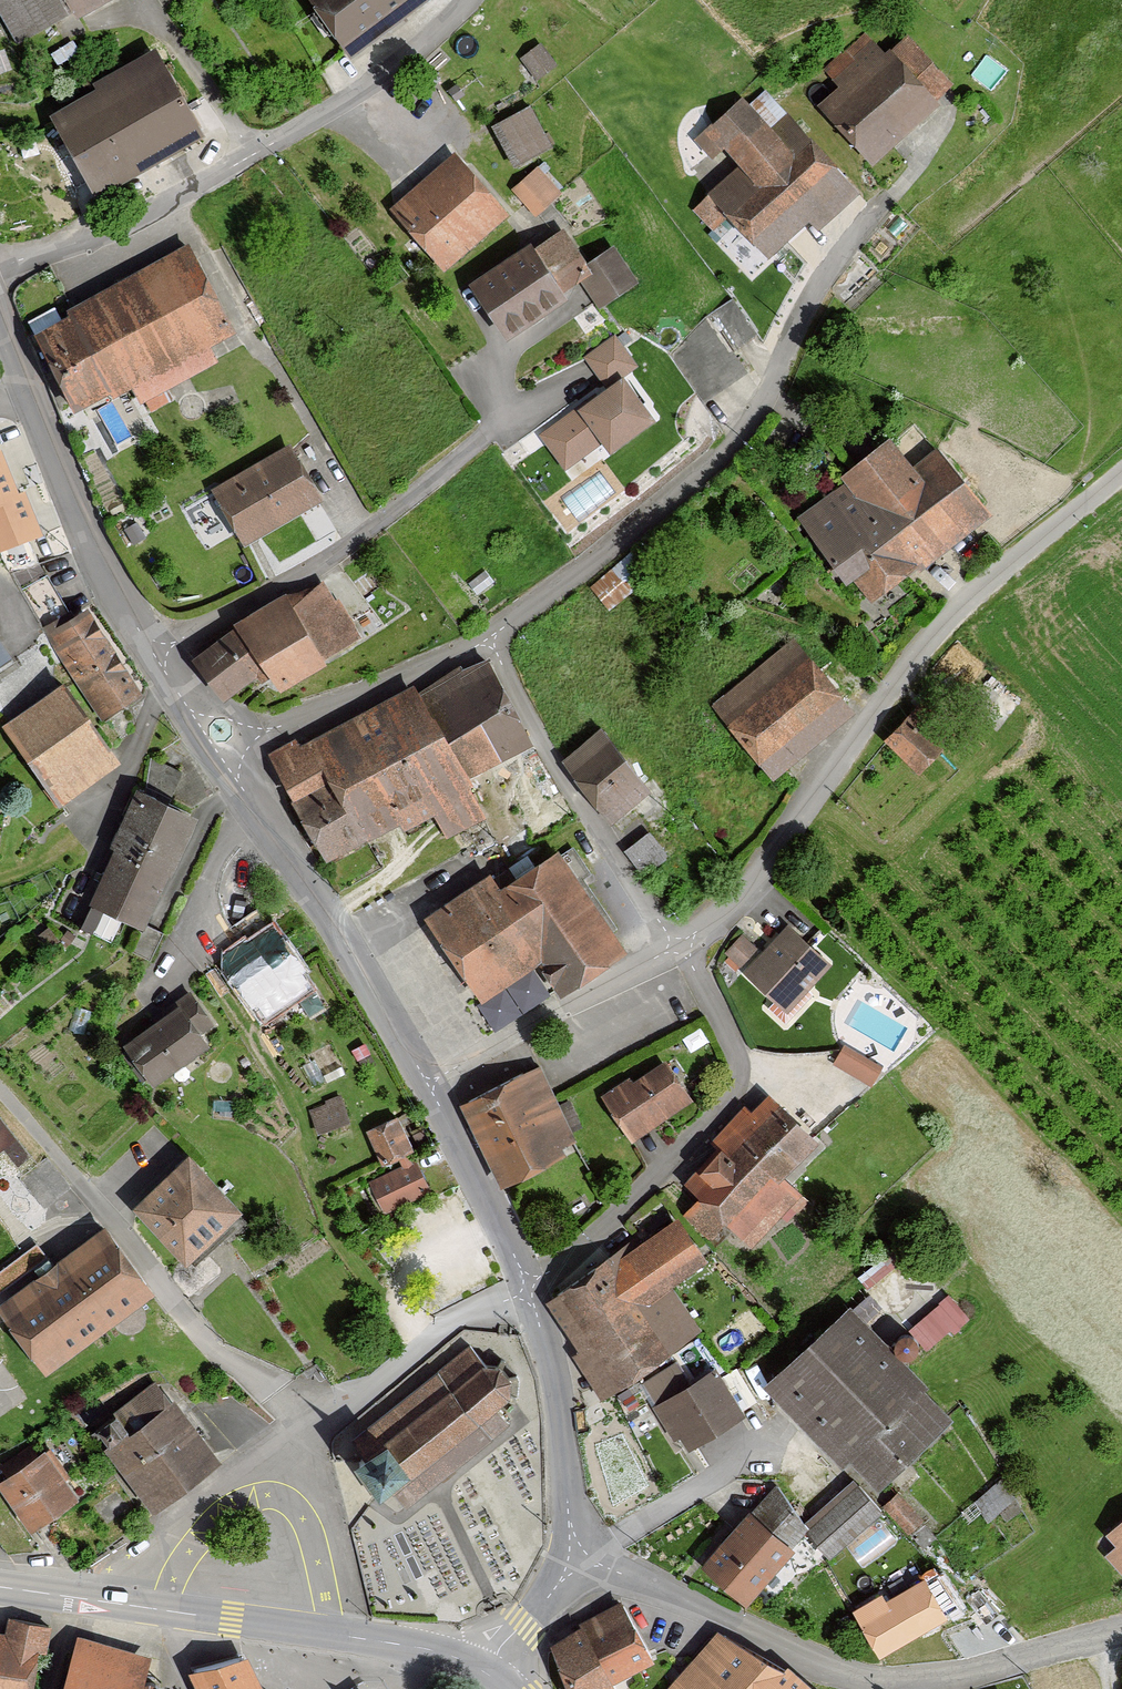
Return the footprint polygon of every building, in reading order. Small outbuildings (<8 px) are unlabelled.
[(16,49),(106,0),(0,0),(0,20),(16,49)] [(345,54),(418,0),(305,0),(345,54)] [(832,95),(815,110),(863,166),(953,89),(905,33),(884,52),(868,34),(818,77),(832,95)] [(150,55),(37,119),(84,201),(197,137),(150,55)] [(764,130),(734,97),(688,139),(709,162),(721,152),(738,171),(703,202),(756,260),(842,182),(781,115),(764,130)] [(527,107),(487,125),(507,168),(547,150),(527,107)] [(448,155),(385,212),(440,274),(504,217),(448,155)] [(535,168),(508,192),(530,218),(557,195),(535,168)] [(558,225),(460,285),(494,340),(559,301),(554,293),(575,280),(592,306),(632,282),(608,244),(580,261),(558,225)] [(60,321),(27,338),(65,410),(122,380),(135,405),(214,364),(205,348),(229,335),(182,246),(55,311),(60,321)] [(704,318),(672,353),(703,404),(745,373),(731,354),(756,336),(732,298),(704,318)] [(634,370),(609,337),(579,359),(600,387),(534,437),(560,470),(593,445),(599,454),(648,417),(620,380),(634,370)] [(918,423),(792,516),(842,583),(849,578),(867,602),(986,515),(918,423)] [(1,439),(0,440),(0,496),(22,487),(1,439)] [(287,450),(208,493),(238,548),(317,505),(287,450)] [(24,484),(22,487),(0,496),(0,545),(43,525),(24,484)] [(591,578),(609,603),(653,573),(635,548),(591,578)] [(236,621),(193,652),(224,694),(257,672),(262,678),(272,669),(281,684),(328,656),(324,650),(371,629),(346,591),(337,598),(324,577),(293,597),(286,587),(233,617),(236,621)] [(86,609),(42,636),(93,720),(137,694),(86,609)] [(795,638),(708,704),(767,781),(854,716),(795,638)] [(480,655),(415,689),(459,773),(524,740),(480,655)] [(0,725),(0,739),(52,809),(111,765),(52,686),(0,725)] [(415,689),(341,727),(398,827),(427,813),(443,843),(484,822),(459,773),(415,689)] [(919,702),(880,743),(913,774),(952,734),(919,702)] [(341,727),(307,745),(324,783),(287,802),(320,867),(398,827),(341,727)] [(600,729),(556,764),(607,828),(651,793),(600,729)] [(307,745),(267,765),(287,802),(324,783),(307,745)] [(100,845),(161,873),(187,817),(126,788),(100,845)] [(653,828),(628,845),(643,868),(669,851),(653,828)] [(161,873),(100,845),(74,900),(135,929),(161,873)] [(620,949),(550,852),(425,942),(470,1006),(526,966),(550,999),(620,949)] [(741,940),(724,958),(785,1015),(829,968),(784,926),(757,954),(741,940)] [(268,932),(218,965),(256,1023),(306,991),(268,932)] [(166,1013),(117,1050),(146,1088),(203,1046),(174,1007),(166,1013)] [(847,1038),(836,1058),(876,1080),(887,1060),(847,1038)] [(656,1062),(600,1106),(632,1147),(688,1103),(656,1062)] [(582,1146),(543,1064),(465,1100),(504,1183),(582,1146)] [(311,1103),(321,1127),(352,1115),(342,1090),(311,1103)] [(762,1097),(678,1189),(752,1256),(803,1200),(777,1177),(810,1141),(762,1097)] [(392,1118),(359,1133),(374,1165),(407,1150),(392,1118)] [(179,1156),(122,1208),(173,1263),(230,1212),(179,1156)] [(419,1162),(368,1185),(383,1217),(434,1194),(419,1162)] [(684,1216),(556,1298),(616,1392),(712,1331),(682,1285),(715,1264),(684,1216)] [(95,1235),(0,1308),(0,1331),(36,1377),(142,1296),(95,1235)] [(949,1420),(844,1309),(759,1388),(835,1469),(843,1462),(872,1492),(949,1420)] [(477,1370),(464,1350),(347,1438),(356,1449),(336,1464),(360,1496),(378,1483),(397,1507),(506,1426),(490,1404),(496,1396),(499,1382),(492,1370),(477,1370)] [(740,1414),(710,1369),(649,1409),(679,1454),(740,1414)] [(168,1399),(98,1447),(143,1513),(213,1465),(168,1399)] [(0,1474),(0,1502),(20,1530),(68,1497),(35,1450),(0,1474)] [(849,1482),(798,1528),(828,1561),(879,1516),(849,1482)] [(908,1528),(920,1520),(902,1491),(890,1498),(908,1528)] [(744,1512),(695,1568),(741,1608),(790,1552),(744,1512)] [(1101,1538),(1112,1550),(1104,1558),(1121,1578),(1121,1518),(1101,1538)] [(917,1575),(849,1613),(873,1656),(941,1618),(917,1575)] [(554,1643),(573,1688),(623,1688),(620,1681),(658,1660),(624,1600),(554,1643)] [(24,1649),(40,1651),(43,1626),(1,1621),(0,1629),(0,1688),(19,1688),(24,1649)] [(713,1633),(666,1688),(805,1688),(780,1667),(713,1633)] [(67,1636),(53,1688),(132,1688),(141,1656),(67,1636)] [(193,1669),(203,1688),(268,1688),(250,1654),(193,1669)]
